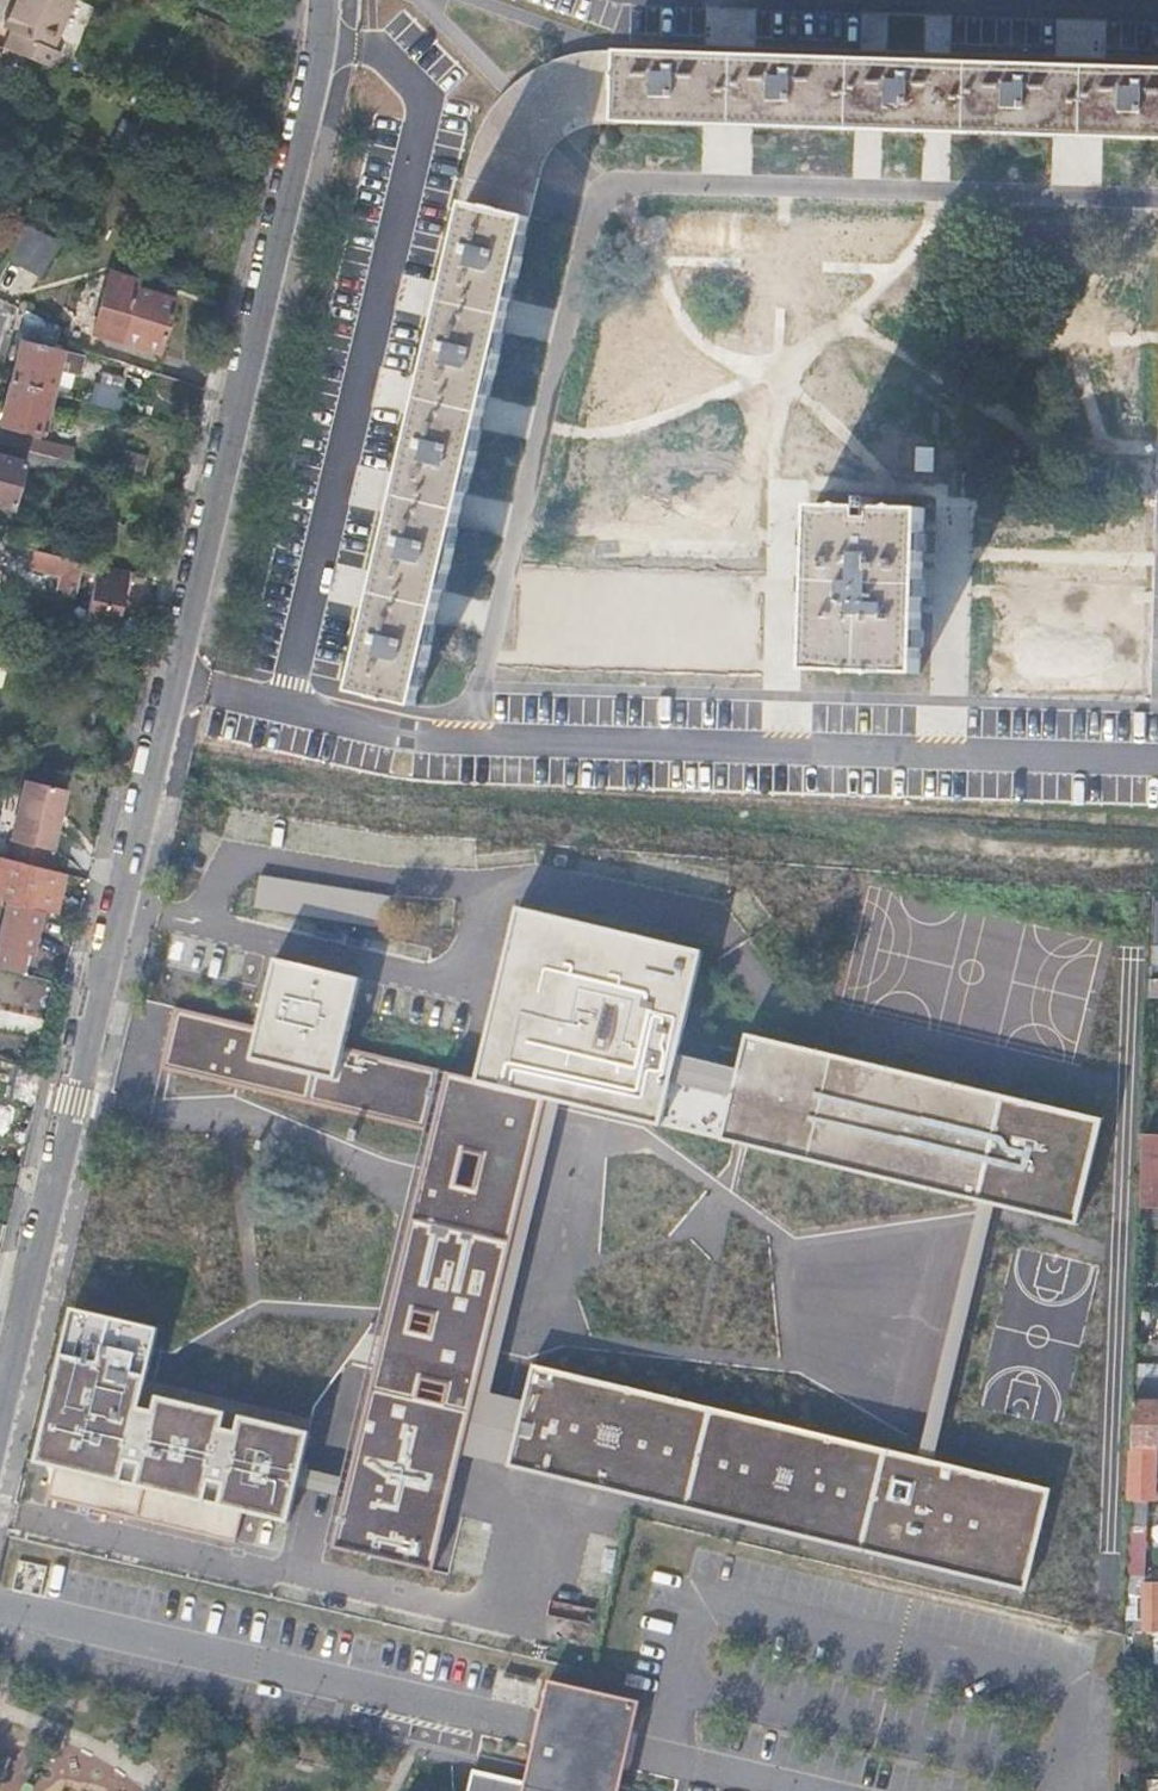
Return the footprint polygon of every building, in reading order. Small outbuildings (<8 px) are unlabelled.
[(53,68),(60,48),(53,45),(72,0),(12,0),(2,23),(10,27),(2,46),(28,57),(53,68)] [(0,45),(0,63),(14,69),(18,60),(26,63),(28,57),(2,46),(0,45)] [(620,56),(620,48),(620,45),(601,46),(575,50),(560,54),(553,57),(535,65),(530,68),(515,79),(507,87),(499,95),(495,101),(491,106),(484,117),(480,124),(477,131),(470,149),(459,198),(467,199),(475,202),(481,179),(528,190),(522,212),(529,214),(531,214),(538,183),(540,171),(541,166),(546,157),(551,149),(555,143),(560,139),(560,138),(569,131),(576,127),(589,122),(603,120),(611,119),(617,120),(617,118),(617,110),(600,110),(599,55),(620,56)] [(620,48),(620,56),(599,55),(600,110),(617,110),(617,118),(1157,137),(1157,67),(620,48)] [(475,202),(467,199),(355,687),(417,701),(529,214),(522,212),(528,190),(481,179),(475,202)] [(19,219),(6,247),(16,252),(13,259),(47,275),(62,239),(19,219)] [(110,272),(93,332),(161,354),(178,300),(138,287),(139,282),(110,272)] [(20,338),(10,379),(52,390),(62,350),(20,338)] [(10,379),(0,417),(0,420),(1,420),(42,432),(52,390),(10,379)] [(1,420),(0,424),(0,441),(28,448),(31,436),(40,439),(42,432),(1,420)] [(28,448),(57,456),(60,444),(40,439),(31,436),(28,448)] [(104,469),(57,456),(28,448),(0,441),(0,503),(13,506),(25,460),(52,467),(53,464),(92,475),(89,488),(99,492),(104,469)] [(104,469),(142,478),(147,457),(109,447),(104,469)] [(817,500),(813,664),(922,667),(927,503),(880,501),(880,513),(876,513),(877,494),(867,493),(866,513),(864,513),(864,501),(817,500)] [(1089,530),(1032,528),(1028,685),(1073,686),(1074,671),(1122,672),(1124,591),(1148,592),(1150,543),(1126,542),(1126,550),(1088,549),(1089,530)] [(75,589),(82,559),(33,546),(29,564),(61,573),(58,584),(75,589)] [(115,620),(129,571),(96,561),(82,611),(115,620)] [(16,615),(19,602),(0,597),(0,611),(16,615)] [(18,775),(6,836),(47,845),(60,784),(18,775)] [(0,854),(0,895),(10,897),(0,940),(0,966),(23,972),(39,904),(54,908),(63,869),(0,854)] [(538,1097),(657,1127),(669,1076),(674,1058),(699,955),(512,909),(470,1082),(538,1097)] [(363,1112),(376,1053),(344,1046),(360,975),(278,956),(261,1030),(256,1054),(308,1067),(301,1097),(363,1112)] [(1151,978),(1150,996),(1157,996),(1157,978),(1151,978)] [(256,1054),(261,1030),(176,1011),(164,1064),(179,1067),(301,1097),(308,1067),(256,1054)] [(738,1073),(734,1092),(724,1134),(751,1140),(980,1195),(1084,1220),(1108,1117),(749,1031),(738,1073)] [(441,1068),(376,1053),(363,1112),(428,1126),(441,1068)] [(711,1067),(674,1058),(669,1076),(708,1085),(711,1067)] [(738,1073),(711,1067),(708,1085),(734,1092),(738,1073)] [(507,1236),(538,1097),(470,1082),(444,1077),(433,1127),(428,1152),(414,1216),(491,1233),(507,1236)] [(1143,1205),(1157,1205),(1157,1132),(1146,1132),(1143,1205)] [(936,1265),(946,1221),(743,1174),(730,1233),(807,1251),(812,1229),(850,1238),(844,1263),(918,1280),(922,1262),(936,1265)] [(414,1216),(382,1357),(338,1543),(435,1566),(513,1239),(507,1236),(491,1233),(414,1216)] [(731,1235),(711,1309),(789,1329),(808,1255),(731,1235)] [(916,1434),(973,1445),(1013,1248),(956,1236),(916,1434)] [(285,1519),(307,1429),(137,1390),(147,1347),(152,1326),(67,1307),(31,1460),(285,1519)] [(696,1388),(777,1404),(789,1343),(738,1333),(741,1318),(711,1313),(696,1388)] [(1137,1376),(1157,1377),(1157,1363),(1137,1362),(1137,1376)] [(535,1369),(531,1368),(507,1471),(1025,1594),(1049,1491),(903,1456),(535,1369)] [(1136,1397),(1157,1398),(1157,1377),(1137,1376),(1136,1397)] [(1134,1448),(1157,1449),(1157,1398),(1136,1397),(1134,1448)] [(1150,1499),(1157,1499),(1157,1472),(1157,1449),(1134,1448),(1132,1498),(1150,1499)] [(1132,1498),(1131,1523),(1149,1524),(1150,1499),(1132,1498)] [(591,1533),(577,1587),(608,1595),(622,1541),(591,1533)] [(1127,1627),(1135,1627),(1157,1628),(1157,1574),(1129,1573),(1127,1627)] [(1127,1627),(1127,1637),(1126,1648),(1136,1649),(1137,1638),(1134,1638),(1135,1627),(1127,1627)] [(1126,1655),(1125,1673),(1137,1673),(1138,1656),(1126,1655)] [(579,1790),(621,1790),(634,1733),(643,1699),(553,1678),(546,1711),(529,1779),(579,1790)] [(529,1779),(478,1767),(477,1773),(472,1790),(579,1790),(529,1779)]
